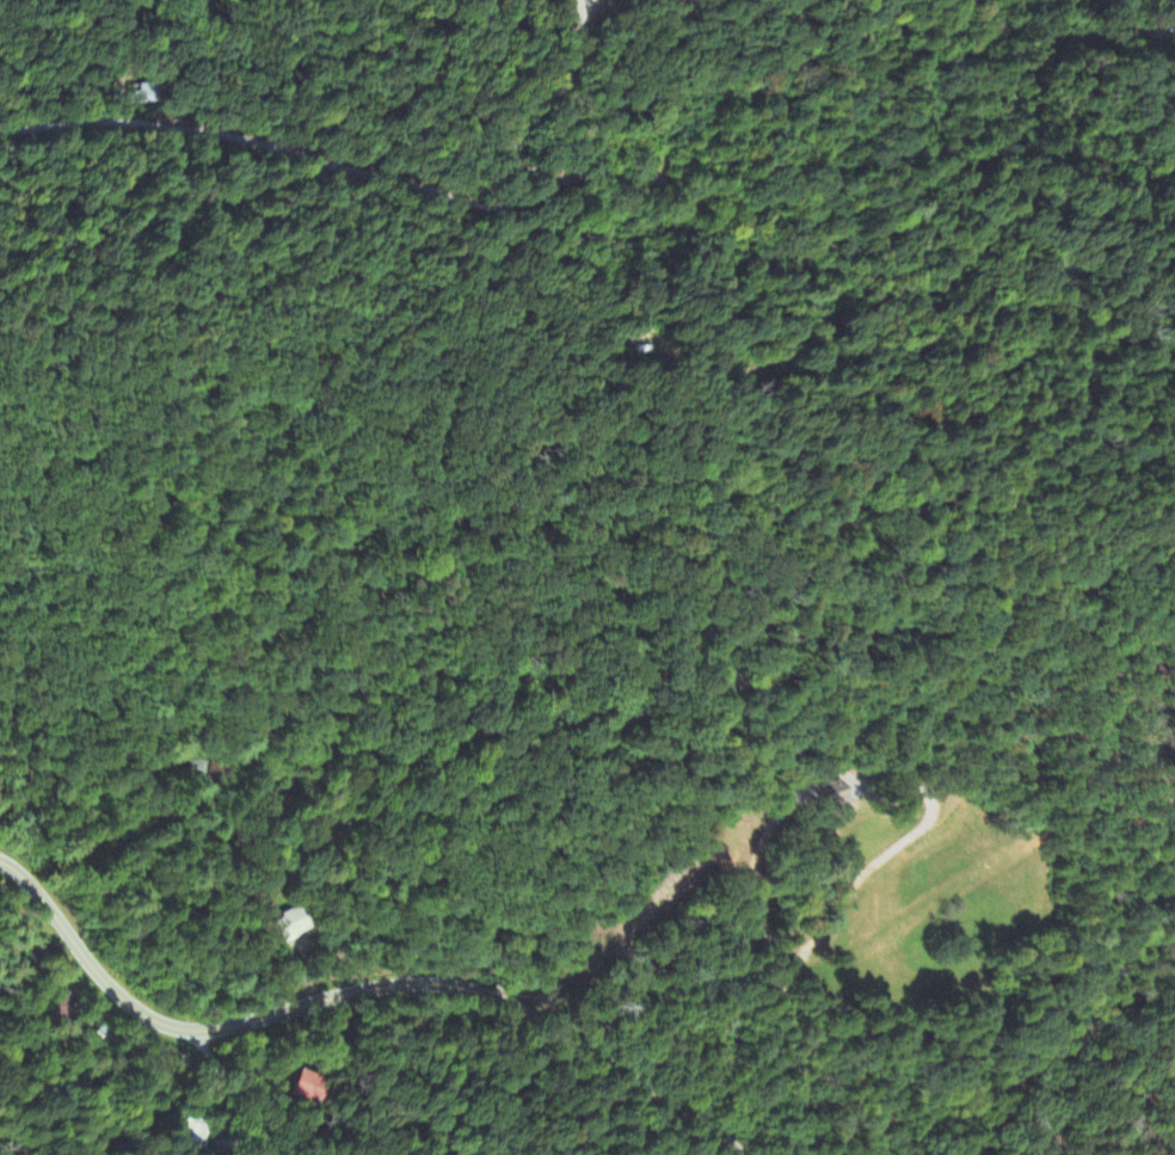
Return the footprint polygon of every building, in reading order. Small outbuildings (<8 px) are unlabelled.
[(831,812),(852,804),(843,779),(822,786),(831,812)] [(280,942),(313,931),(305,907),(272,919),(280,942)] [(82,1002),(70,992),(51,1013),(62,1024),(82,1002)] [(331,1081),(300,1070),(291,1094),(323,1105),(331,1081)] [(180,1145),(208,1146),(209,1121),(181,1119),(180,1145)]
